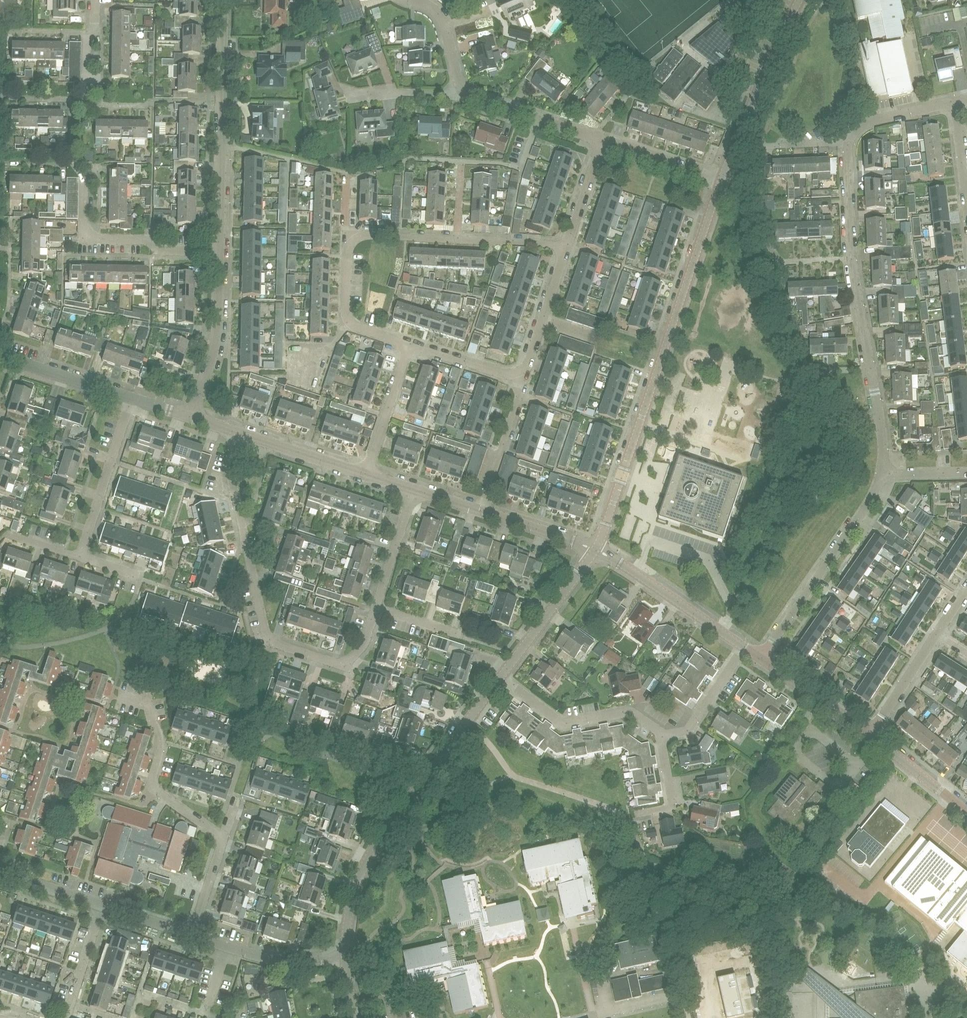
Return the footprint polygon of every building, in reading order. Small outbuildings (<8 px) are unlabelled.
[(75,0),(58,0),(58,11),(54,11),(54,17),(68,18),(68,12),(75,12),(75,0)] [(265,14),(273,14),(273,26),(285,27),(285,3),(286,3),(286,0),(265,0),(265,14)] [(343,3),(345,8),(335,11),(339,18),(341,26),(365,19),(359,1),(367,1),(367,0),(343,0),(343,3)] [(499,1),(502,7),(501,7),(502,7),(503,10),(503,11),(504,11),(506,17),(508,16),(511,23),(513,26),(512,26),(510,36),(530,42),(532,32),(531,31),(531,33),(529,32),(521,30),(521,29),(519,28),(515,21),(523,17),(520,11),(533,5),(531,0),(500,0),(499,1)] [(869,16),(868,16),(872,35),(878,33),(879,38),(884,37),(885,43),(870,46),(869,44),(860,46),(865,70),(866,69),(871,90),(870,90),(872,98),(888,94),(889,98),(912,93),(902,44),(892,46),(890,40),(904,37),(900,19),(904,19),(900,0),(865,0),(869,16)] [(196,16),(196,3),(179,3),(179,4),(173,3),(173,9),(179,10),(179,16),(174,16),(174,22),(188,23),(188,16),(196,16)] [(112,13),(112,27),(129,27),(129,14),(134,14),(134,8),(120,8),(120,14),(112,13)] [(962,20),(960,9),(953,10),(956,21),(962,20)] [(188,28),(188,23),(174,22),(174,28),(183,28),(183,41),(199,41),(199,29),(188,28)] [(695,43),(697,42),(701,46),(712,35),(704,26),(691,39),(695,43)] [(129,40),(129,27),(112,27),(112,39),(129,40)] [(409,43),(409,48),(424,48),(424,28),(395,29),(395,43),(409,43)] [(354,75),(377,66),(373,55),(381,52),(375,35),(366,39),(370,50),(356,55),(356,53),(347,56),(348,58),(347,59),(354,75)] [(500,52),(493,54),(491,48),(495,47),(493,38),(479,41),(481,49),(474,51),(480,74),(497,69),(496,64),(502,62),(500,52)] [(139,41),(129,41),(129,40),(112,39),(112,52),(129,52),(129,47),(139,47),(139,41)] [(199,54),(199,41),(183,41),(182,54),(173,53),(173,60),(187,60),(188,54),(199,54)] [(69,51),(68,76),(68,82),(80,82),(81,42),(69,42),(69,51)] [(25,60),(26,43),(13,43),(12,60),(25,60)] [(38,61),(38,43),(26,43),(25,60),(38,61)] [(50,69),(51,44),(38,43),(38,61),(50,61),(50,69)] [(62,76),(68,76),(69,51),(63,51),(63,44),(51,44),(50,69),(56,69),(56,61),(63,61),(62,76)] [(935,61),(940,83),(954,79),(952,70),(956,69),(964,68),(959,47),(943,51),(945,59),(935,61)] [(300,49),(286,48),(286,62),(299,62),(300,49)] [(424,53),(424,48),(409,48),(403,48),(403,54),(408,54),(408,64),(404,64),(404,73),(413,73),(413,67),(430,67),(430,53),(424,53)] [(663,84),(685,57),(675,49),(653,76),(663,84)] [(128,65),(129,52),(112,52),(111,64),(128,65)] [(675,102),(703,68),(689,57),(661,91),(675,102)] [(257,67),(257,77),(258,77),(258,88),(284,89),(284,78),(285,78),(285,67),(282,67),(283,58),(262,58),(261,67),(257,67)] [(187,66),(187,60),(173,60),(173,61),(169,61),(169,64),(170,65),(173,65),(173,66),(178,66),(178,79),(195,79),(195,66),(187,66)] [(556,102),(566,88),(543,70),(547,65),(541,60),(531,73),(537,77),(532,83),(556,102)] [(314,69),(319,79),(332,74),(327,63),(314,69)] [(128,77),(128,65),(111,64),(111,77),(128,77)] [(707,112),(726,87),(706,71),(687,96),(707,112)] [(612,98),(621,88),(607,76),(598,86),(612,98)] [(194,91),(195,79),(178,79),(177,91),(173,91),(173,97),(187,98),(187,91),(194,91)] [(604,108),(612,98),(598,86),(590,96),(604,108)] [(338,118),(337,115),(339,115),(331,88),(314,92),(319,110),(317,110),(319,119),(321,118),(322,119),(329,118),(329,120),(338,118)] [(595,118),(604,108),(590,96),(581,107),(595,118)] [(283,102),(264,101),(264,109),(252,109),(252,120),(254,120),(253,127),(252,127),(252,138),(271,138),(271,128),(276,128),(277,119),(271,119),(272,110),(283,110),(283,102)] [(174,110),(179,110),(179,123),(196,123),(196,110),(189,110),(189,104),(175,104),(174,110)] [(23,128),(24,111),(11,111),(11,128),(23,128)] [(36,128),(36,111),(24,111),(23,128),(36,128)] [(49,128),(49,112),(36,111),(36,128),(49,128)] [(62,112),(49,112),(49,128),(54,128),(54,132),(61,132),(61,131),(63,130),(61,129),(62,112)] [(385,124),(384,112),(356,114),(358,132),(359,132),(359,134),(368,134),(368,131),(376,131),(377,138),(394,137),(393,123),(385,124)] [(641,132),(647,116),(634,112),(628,128),(641,132)] [(654,137),(659,120),(647,116),(641,132),(654,137)] [(450,139),(450,125),(442,125),(443,120),(420,118),(420,134),(441,135),(441,138),(450,139)] [(146,139),(146,123),(146,121),(145,119),(139,119),(137,121),(137,123),(133,122),(133,139),(146,139)] [(666,141),(672,125),(659,120),(654,137),(666,141)] [(938,127),(925,128),(924,121),(907,124),(908,135),(924,133),(925,141),(940,139),(938,127)] [(108,139),(108,122),(95,122),(95,138),(102,139),(102,146),(108,146),(108,139)] [(121,139),(121,122),(108,122),(108,139),(121,139)] [(133,139),(133,122),(121,122),(121,139),(133,139)] [(178,135),(196,136),(196,123),(179,123),(178,135)] [(504,153),(509,139),(501,137),(503,132),(482,125),(476,141),(496,148),(496,151),(504,153)] [(679,145),(684,129),(672,125),(666,141),(679,145)] [(691,150),(697,133),(684,129),(679,145),(691,150)] [(709,138),(697,133),(691,150),(704,154),(709,138)] [(198,144),(198,136),(196,136),(178,135),(178,148),(196,149),(196,144),(198,144)] [(884,157),(883,144),(887,144),(887,136),(878,137),(878,144),(864,144),(865,157),(884,157)] [(941,151),(940,139),(925,141),(926,153),(941,151)] [(23,149),(23,145),(4,144),(4,152),(15,153),(15,149),(23,149)] [(533,146),(530,156),(538,158),(541,149),(533,146)] [(197,161),(197,153),(195,153),(196,149),(178,148),(178,161),(174,161),(173,167),(188,167),(188,161),(197,161)] [(943,163),(941,151),(926,153),(928,165),(943,163)] [(920,153),(905,155),(905,156),(906,167),(922,166),(922,165),(912,166),(911,161),(921,160),(920,153)] [(557,154),(554,166),(570,171),(574,159),(557,154)] [(884,170),(884,157),(865,157),(866,170),(884,170)] [(819,181),(818,159),(806,160),(806,174),(813,174),(813,181),(819,181)] [(836,159),(830,160),(830,159),(818,159),(819,181),(819,174),(831,173),(830,166),(836,166),(836,159)] [(245,160),(245,172),(262,173),(263,160),(245,160)] [(529,160),(526,169),(533,172),(536,163),(529,160)] [(795,188),(794,160),(773,161),(774,165),(765,165),(766,178),(774,178),(774,175),(782,175),(782,178),(788,183),(789,199),(787,200),(787,201),(795,200),(795,188)] [(806,174),(806,160),(794,160),(795,188),(800,188),(800,174),(806,174)] [(944,176),(943,163),(928,165),(929,178),(944,176)] [(117,164),(117,166),(117,172),(109,171),(109,184),(130,185),(130,182),(128,180),(126,180),(126,176),(131,177),(134,174),(135,165),(117,164)] [(280,164),(280,173),(287,173),(288,164),(280,164)] [(292,164),(291,174),(290,174),(290,184),(298,184),(298,174),(296,174),(296,164),(292,164)] [(566,183),(570,171),(554,166),(550,178),(566,183)] [(188,173),(188,167),(173,167),(173,173),(178,173),(178,185),(171,185),(171,186),(195,186),(195,173),(188,173)] [(530,181),(533,172),(526,169),(522,179),(530,181)] [(262,185),(262,173),(245,172),(245,185),(262,185)] [(287,186),(287,173),(280,173),(279,186),(287,186)] [(406,173),(405,185),(413,186),(414,173),(406,173)] [(430,174),(430,187),(447,188),(447,175),(430,174)] [(315,175),(315,188),(332,188),(333,176),(315,175)] [(475,176),(474,189),(492,190),(492,177),(475,176)] [(22,194),(22,177),(10,177),(9,193),(22,194)] [(35,194),(35,177),(22,177),(22,194),(35,194)] [(47,194),(48,178),(35,177),(35,194),(47,194)] [(60,178),(48,178),(47,194),(48,194),(48,203),(53,203),(53,194),(60,195),(60,178)] [(562,195),(566,183),(550,178),(546,189),(541,188),(562,195)] [(529,187),(530,181),(522,179),(521,186),(519,195),(527,196),(531,197),(532,192),(528,191),(528,187),(529,187)] [(511,181),(508,193),(516,194),(518,182),(511,181)] [(866,183),(866,196),(885,196),(885,182),(866,183)] [(360,183),(360,195),(377,196),(377,183),(360,183)] [(126,197),(126,185),(130,185),(109,184),(109,197),(126,197)] [(262,198),(262,185),(245,185),(244,197),(262,198)] [(412,198),(413,186),(405,185),(405,198),(412,198)] [(195,199),(195,186),(171,186),(171,191),(178,191),(177,198),(195,199)] [(287,198),(287,186),(279,186),(279,198),(287,198)] [(394,186),(394,197),(402,197),(402,187),(394,186)] [(630,194),(623,191),(607,186),(603,198),(619,203),(621,197),(628,199),(630,194)] [(446,200),(447,188),(430,187),(429,199),(446,200)] [(332,201),(332,188),(315,188),(315,200),(332,201)] [(558,207),(562,195),(541,188),(540,193),(544,194),(542,201),(558,207)] [(930,190),(931,202),(947,200),(946,188),(930,190)] [(491,202),(492,190),(474,189),(473,201),(491,202)] [(290,190),(290,200),(298,200),(298,190),(290,190)] [(514,206),(516,194),(508,193),(506,205),(514,206)] [(377,208),(377,196),(360,195),(360,208),(377,208)] [(526,206),(527,196),(519,195),(517,204),(526,206)] [(916,204),(915,195),(908,195),(908,205),(916,204)] [(886,209),(885,196),(866,196),(867,209),(886,209)] [(125,210),(126,197),(109,197),(109,209),(125,210)] [(261,210),(262,198),(244,197),(244,210),(261,210)] [(401,210),(402,197),(394,197),(393,209),(401,210)] [(194,211),(195,199),(177,198),(177,206),(171,206),(171,211),(194,211)] [(286,211),(287,198),(279,198),(278,210),(286,211)] [(412,211),(412,198),(405,198),(404,210),(412,211)] [(615,215),(619,203),(603,198),(599,210),(615,215)] [(663,202),(648,198),(643,214),(650,217),(654,206),(661,209),(663,202)] [(445,213),(446,200),(429,199),(428,212),(445,213)] [(641,210),(643,201),(636,199),(633,208),(641,210)] [(832,199),(819,200),(820,215),(819,207),(832,206),(832,199)] [(297,209),(298,200),(290,200),(289,209),(297,209)] [(331,213),(332,201),(315,200),(314,213),(331,213)] [(821,238),(820,215),(819,200),(807,201),(807,209),(813,207),(814,207),(814,223),(808,224),(809,238),(821,238)] [(949,212),(947,200),(931,202),(933,214),(949,212)] [(490,215),(491,202),(473,201),(473,214),(490,215)] [(554,218),(558,207),(542,201),(538,213),(554,218)] [(774,202),(763,203),(764,215),(774,215),(774,202)] [(916,213),(916,204),(908,205),(909,214),(916,213)] [(512,219),(514,206),(506,205),(504,217),(512,219)] [(797,239),(795,206),(795,211),(790,211),(791,224),(784,225),(775,225),(776,240),(797,239)] [(809,238),(808,224),(802,224),(801,219),(800,206),(795,206),(797,239),(809,238)] [(376,221),(377,208),(360,208),(359,220),(376,221)] [(637,222),(641,210),(633,208),(629,220),(637,222)] [(132,218),(125,218),(125,210),(109,209),(109,222),(121,222),(121,228),(132,228),(132,218)] [(400,221),(401,210),(393,209),(392,221),(400,221)] [(517,209),(515,219),(523,220),(524,211),(517,209)] [(261,222),(261,210),(244,210),(244,222),(261,222)] [(286,223),(286,211),(278,210),(278,222),(286,223)] [(411,220),(412,211),(404,210),(403,220),(411,220)] [(611,227),(615,215),(599,210),(595,221),(611,227)] [(668,210),(664,222),(681,227),(685,215),(668,210)] [(194,224),(194,211),(171,211),(171,212),(177,212),(177,224),(194,224)] [(444,225),(445,213),(428,212),(427,224),(444,225)] [(950,224),(949,212),(933,214),(934,225),(950,224)] [(331,226),(331,213),(314,213),(314,225),(331,226)] [(550,230),(554,218),(538,213),(534,225),(528,223),(526,229),(542,235),(544,228),(550,230)] [(289,214),(289,225),(297,225),(297,214),(289,214)] [(489,227),(490,215),(473,214),(472,226),(489,227)] [(646,229),(650,217),(643,214),(639,226),(646,229)] [(832,217),(824,217),(822,215),(820,215),(821,238),(833,237),(832,223),(832,217)] [(510,228),(512,219),(504,217),(503,227),(510,228)] [(913,218),(913,227),(921,227),(920,218),(913,218)] [(633,234),(637,222),(629,220),(625,231),(633,234)] [(607,239),(611,227),(595,221),(591,233),(607,239)] [(867,222),(868,235),(887,234),(886,221),(867,222)] [(23,222),(22,235),(39,235),(39,236),(49,236),(62,236),(62,230),(49,230),(49,231),(39,231),(39,222),(23,222)] [(677,239),(681,227),(664,222),(660,233),(677,239)] [(951,236),(950,224),(934,225),(935,237),(951,236)] [(297,234),(297,225),(289,225),(289,234),(297,234)] [(331,238),(331,226),(314,225),(313,238),(331,238)] [(642,241),(646,229),(639,226),(635,238),(642,241)] [(922,236),(921,227),(913,227),(914,237),(922,236)] [(278,237),(277,246),(285,247),(286,237),(286,230),(278,230),(278,237)] [(629,246),(633,234),(625,231),(621,243),(629,246)] [(244,233),(244,246),(261,246),(261,234),(244,233)] [(603,251),(607,239),(591,233),(587,245),(603,251)] [(673,251),(677,239),(660,233),(657,245),(673,251)] [(887,247),(887,234),(868,235),(868,248),(887,247)] [(39,248),(39,236),(39,235),(22,235),(22,248),(39,248)] [(953,247),(951,236),(935,237),(937,249),(953,247)] [(330,251),(331,238),(313,238),(313,250),(330,251)] [(638,252),(642,241),(635,238),(631,250),(638,252)] [(288,239),(288,249),(296,249),(296,239),(288,239)] [(914,242),(916,252),(924,251),(922,241),(914,242)] [(624,261),(629,246),(621,243),(616,259),(624,261)] [(669,263),(673,251),(657,245),(653,257),(669,263)] [(260,259),(261,246),(244,246),(243,258),(260,259)] [(285,259),(285,247),(277,246),(277,259),(285,259)] [(954,259),(953,247),(937,249),(938,261),(954,259)] [(39,261),(39,248),(22,248),(22,260),(39,261)] [(423,267),(424,250),(412,250),(411,267),(423,267)] [(436,268),(437,251),(424,250),(423,267),(436,268)] [(635,261),(638,252),(631,250),(628,259),(635,261)] [(448,269),(449,252),(437,251),(436,268),(448,269)] [(925,260),(924,251),(916,252),(917,261),(925,260)] [(461,269),(462,252),(449,252),(448,269),(461,269)] [(473,270),(474,253),(462,252),(461,269),(473,270)] [(502,252),(499,261),(506,264),(509,255),(502,252)] [(487,254),(474,253),(473,270),(486,271),(487,254)] [(524,256),(520,268),(536,274),(540,262),(524,256)] [(583,256),(579,268),(596,273),(600,261),(583,256)] [(296,261),(292,261),(292,257),(288,257),(288,270),(296,271),(296,261)] [(665,275),(669,263),(653,257),(649,269),(665,275)] [(260,271),(260,259),(243,258),(243,271),(260,271)] [(285,272),(285,259),(277,259),(277,271),(285,272)] [(38,273),(38,270),(44,270),(44,261),(39,261),(22,260),(22,273),(28,273),(28,279),(29,280),(42,282),(42,273),(38,273)] [(873,261),(873,274),(892,273),(891,260),(873,261)] [(312,261),(312,274),(329,274),(330,262),(312,261)] [(498,264),(495,273),(502,275),(505,266),(498,264)] [(82,283),(83,266),(70,266),(69,283),(77,283),(77,290),(82,290),(82,283)] [(95,283),(95,266),(83,266),(82,283),(95,283)] [(107,283),(108,266),(95,266),(95,283),(107,283)] [(120,284),(120,267),(108,266),(107,283),(120,284)] [(132,284),(133,267),(120,267),(120,284),(132,284)] [(145,267),(133,267),(132,284),(145,284),(145,267)] [(185,268),(172,267),(172,273),(176,273),(176,286),(192,286),(193,274),(185,273),(185,268)] [(532,285),(536,274),(520,268),(516,280),(532,285)] [(592,285),(596,273),(579,268),(575,279),(592,285)] [(617,280),(620,271),(613,269),(610,278),(617,280)] [(927,276),(940,274),(940,273),(940,269),(919,271),(920,279),(921,288),(929,287),(927,278),(927,276)] [(260,283),(260,271),(243,271),(243,283),(260,283)] [(284,284),(285,272),(277,271),(276,284),(284,284)] [(623,272),(619,284),(627,286),(631,274),(623,272)] [(955,272),(940,273),(940,274),(941,285),(957,283),(955,272)] [(499,285),(502,275),(495,273),(492,282),(499,285)] [(892,286),(892,273),(873,274),(874,287),(892,286)] [(329,287),(329,274),(312,274),(312,286),(329,287)] [(433,289),(435,281),(435,274),(430,274),(430,280),(425,279),(424,287),(433,289)] [(303,282),(295,282),(295,276),(288,276),(287,285),(295,286),(295,285),(303,285),(303,282)] [(396,289),(399,278),(392,276),(389,287),(396,289)] [(420,278),(410,277),(409,284),(418,286),(420,278)] [(613,292),(617,280),(610,278),(606,290),(613,292)] [(588,297),(592,285),(575,279),(571,291),(588,297)] [(645,279),(641,291),(658,297),(662,285),(645,279)] [(44,289),(42,288),(44,282),(42,282),(29,280),(28,284),(26,283),(24,289),(26,290),(24,296),(47,304),(49,298),(42,296),(44,289)] [(458,293),(459,285),(460,280),(454,280),(454,284),(450,283),(449,292),(458,293)] [(528,297),(532,285),(516,280),(512,292),(528,297)] [(444,283),(435,281),(433,289),(443,290),(444,283)] [(826,297),(825,282),(813,283),(814,298),(826,297)] [(825,282),(826,297),(826,301),(830,313),(831,319),(844,317),(852,316),(850,306),(842,308),(842,310),(835,312),(832,303),(832,297),(838,297),(837,282),(825,282)] [(260,296),(260,283),(243,283),(243,296),(260,296)] [(802,311),(801,283),(789,284),(789,298),(796,298),(796,304),(797,304),(797,311),(802,311)] [(814,298),(813,283),(801,283),(802,311),(803,326),(805,326),(808,325),(808,310),(807,310),(807,298),(814,298)] [(958,295),(957,283),(941,285),(943,297),(958,295)] [(284,300),(284,284),(276,284),(276,300),(284,300)] [(623,298),(627,286),(619,284),(615,296),(623,298)] [(295,295),(295,286),(287,285),(287,295),(295,295)] [(469,287),(459,285),(458,293),(467,295),(469,287)] [(192,299),(192,286),(176,286),(175,299),(192,299)] [(329,299),(329,287),(312,286),(311,293),(306,293),(306,298),(311,298),(311,299),(329,299)] [(414,297),(416,289),(413,288),(403,286),(400,286),(398,292),(402,292),(402,294),(412,296),(414,297)] [(490,287),(487,296),(494,299),(498,290),(490,287)] [(930,296),(929,287),(921,288),(923,297),(930,296)] [(475,288),(473,296),(483,298),(484,290),(475,288)] [(426,298),(427,291),(419,289),(416,289),(414,297),(417,297),(426,298)] [(609,304),(613,292),(606,290),(602,301),(609,304)] [(439,298),(440,293),(437,293),(437,292),(427,291),(426,298),(436,300),(437,298),(439,298)] [(584,309),(588,297),(571,291),(567,303),(584,309)] [(654,309),(658,297),(641,291),(637,303),(654,309)] [(524,309),(528,297),(512,292),(508,304),(524,309)] [(452,303),(453,295),(443,293),(443,294),(440,293),(439,298),(442,299),(442,301),(452,303)] [(462,297),(453,295),(452,303),(451,309),(456,309),(457,304),(461,305),(462,297)] [(960,307),(958,295),(943,297),(944,309),(960,307)] [(36,313),(40,302),(47,304),(24,296),(20,308),(36,313)] [(491,308),(494,299),(487,296),(484,306),(491,308)] [(619,310),(623,298),(615,296),(611,308),(619,310)] [(464,304),(466,305),(466,306),(475,307),(474,314),(477,315),(480,307),(476,306),(477,299),(468,298),(467,298),(465,298),(464,304)] [(192,311),(192,299),(175,299),(175,311),(192,311)] [(328,312),(329,299),(311,299),(311,311),(328,312)] [(879,299),(880,313),(898,312),(898,299),(879,299)] [(287,300),(287,310),(295,310),(295,301),(287,300)] [(606,315),(609,304),(602,301),(598,313),(606,315)] [(109,302),(107,308),(106,312),(119,315),(119,310),(115,309),(116,304),(109,302)] [(919,303),(920,312),(928,311),(927,302),(919,303)] [(276,303),(276,320),(283,320),(284,303),(276,303)] [(406,324),(411,307),(400,303),(394,320),(406,324)] [(650,320),(654,309),(637,303),(633,315),(650,320)] [(520,321),(524,309),(508,304),(504,315),(500,314),(520,321)] [(242,307),(242,319),(259,319),(259,307),(242,307)] [(418,328),(423,311),(411,307),(406,324),(418,328)] [(961,319),(960,307),(944,309),(945,321),(961,319)] [(32,326),(36,313),(20,308),(16,321),(32,326)] [(567,320),(572,322),(576,310),(570,308),(567,320)] [(616,319),(619,310),(611,308),(605,325),(615,328),(618,320),(616,319)] [(295,320),(295,310),(287,310),(286,319),(295,320)] [(572,322),(578,324),(582,312),(576,310),(572,322)] [(940,310),(928,311),(920,312),(922,322),(930,320),(929,314),(940,312),(940,310)] [(192,324),(192,311),(175,311),(175,324),(169,323),(152,323),(152,326),(183,332),(184,324),(192,324)] [(328,324),(328,312),(311,311),(310,323),(328,324)] [(430,331),(435,315),(423,311),(418,328),(430,331)] [(482,311),(479,320),(487,323),(490,313),(482,311)] [(578,324),(584,325),(588,314),(582,312),(578,324)] [(899,325),(898,312),(880,313),(880,326),(899,325)] [(517,332),(520,321),(500,314),(499,319),(503,320),(500,327),(517,332)] [(584,325),(589,327),(593,316),(588,314),(584,325)] [(442,335),(447,318),(435,315),(430,331),(442,335)] [(646,332),(650,320),(633,315),(629,327),(646,332)] [(792,328),(795,327),(798,326),(794,315),(785,318),(789,329),(792,328)] [(589,327),(595,329),(599,318),(593,316),(589,327)] [(454,339),(459,322),(447,318),(442,335),(454,339)] [(601,331),(605,320),(599,318),(595,329),(601,331)] [(259,332),(259,319),(242,319),(242,332),(259,332)] [(962,331),(961,319),(945,321),(947,332),(940,333),(962,331)] [(283,333),(283,320),(276,320),(275,332),(283,333)] [(484,331),(487,323),(479,320),(476,329),(484,331)] [(844,320),(831,322),(832,328),(833,328),(833,331),(835,336),(835,355),(848,355),(847,340),(842,340),(841,327),(845,326),(844,320)] [(28,338),(32,326),(16,321),(12,333),(28,338)] [(146,333),(147,328),(148,323),(140,322),(140,326),(139,332),(146,333)] [(471,326),(459,322),(454,339),(465,343),(471,326)] [(327,336),(328,324),(310,323),(310,336),(327,336)] [(823,356),(823,341),(823,328),(823,323),(817,324),(817,328),(818,334),(811,334),(811,356),(823,356)] [(286,325),(286,335),(294,335),(294,325),(286,325)] [(927,326),(928,335),(936,334),(934,325),(927,326)] [(181,340),(183,332),(152,326),(151,331),(167,336),(172,337),(168,349),(183,354),(187,342),(181,340)] [(805,326),(803,326),(795,327),(792,328),(795,340),(803,338),(802,334),(806,333),(805,326)] [(513,344),(517,332),(500,327),(496,338),(493,337),(493,338),(513,344)] [(98,353),(106,329),(103,328),(99,338),(97,337),(97,336),(86,332),(84,338),(83,338),(78,354),(90,358),(92,351),(98,353)] [(114,365),(119,350),(107,346),(108,341),(103,339),(107,329),(106,329),(98,353),(104,355),(102,362),(114,365)] [(47,330),(43,343),(49,345),(52,332),(47,330)] [(66,350),(71,334),(59,330),(54,346),(66,350)] [(835,336),(833,331),(833,334),(829,334),(829,341),(823,341),(823,356),(835,355),(835,336)] [(964,342),(962,331),(940,333),(941,340),(947,339),(948,344),(964,342)] [(265,344),(265,337),(264,337),(264,332),(259,332),(242,332),(241,344),(259,344),(265,344)] [(283,345),(283,333),(275,332),(275,336),(272,336),(272,344),(275,344),(275,345),(283,345)] [(78,354),(83,338),(71,334),(66,350),(78,354)] [(474,334),(468,353),(476,355),(479,346),(482,337),(474,334)] [(937,343),(936,334),(928,335),(930,344),(937,343)] [(557,347),(563,349),(567,338),(561,336),(557,347)] [(509,356),(513,344),(493,338),(491,342),(495,343),(492,351),(509,356)] [(563,349),(569,351),(573,339),(567,338),(563,349)] [(904,338),(903,338),(886,338),(887,352),(905,351),(904,338)] [(569,351),(575,353),(578,341),(573,339),(569,351)] [(575,353),(580,355),(584,343),(578,341),(575,353)] [(965,354),(964,342),(948,344),(949,356),(965,354)] [(580,355),(586,357),(590,345),(584,343),(580,355)] [(258,357),(259,344),(241,344),(241,357),(258,357)] [(335,353),(334,356),(341,358),(342,356),(345,347),(338,344),(337,345),(335,353)] [(283,357),(283,345),(275,345),(275,357),(283,357)] [(592,358),(596,347),(590,345),(586,357),(592,358)] [(939,357),(938,350),(938,348),(930,349),(931,359),(939,357)] [(179,367),(183,354),(168,349),(164,361),(159,360),(157,366),(170,370),(172,364),(179,367)] [(552,349),(548,361),(564,367),(568,355),(552,349)] [(126,369),(131,354),(119,350),(114,365),(126,369)] [(906,364),(905,351),(887,352),(887,364),(906,364)] [(369,354),(368,355),(363,353),(359,364),(381,372),(385,360),(369,354)] [(143,358),(131,354),(126,369),(138,373),(143,358)] [(966,366),(965,354),(949,356),(951,368),(966,366)] [(337,371),(341,359),(341,358),(334,356),(330,368),(337,371)] [(258,369),(258,357),(241,357),(241,369),(258,369)] [(282,369),(283,357),(275,357),(274,369),(282,369)] [(941,367),(939,357),(931,359),(933,368),(941,367)] [(560,379),(564,367),(548,361),(544,373),(560,379)] [(632,373),(626,371),(628,366),(615,362),(613,367),(616,368),(612,379),(628,385),(632,373)] [(582,363),(579,372),(586,374),(589,365),(582,363)] [(593,363),(590,372),(597,375),(600,366),(593,363)] [(377,384),(381,372),(359,364),(364,366),(360,378),(377,384)] [(424,367),(420,379),(437,384),(441,372),(424,367)] [(333,383),(337,371),(330,368),(326,380),(333,383)] [(582,386),(586,374),(579,372),(575,383),(582,386)] [(594,387),(597,375),(590,372),(586,384),(594,387)] [(556,391),(560,379),(544,373),(540,385),(556,391)] [(261,383),(263,378),(251,374),(249,379),(261,383)] [(911,376),(903,376),(893,377),(894,390),(912,389),(911,376)] [(273,387),(275,382),(263,378),(261,383),(273,387)] [(373,396),(377,384),(360,378),(356,390),(373,396)] [(433,396),(437,384),(420,379),(417,390),(433,396)] [(451,379),(448,388),(455,390),(458,382),(451,379)] [(462,379),(459,388),(467,391),(470,381),(462,379)] [(624,397),(628,385),(612,379),(609,387),(606,386),(604,390),(624,397)] [(954,393),(966,391),(966,379),(952,381),(954,393)] [(330,391),(333,383),(326,380),(323,389),(330,391)] [(29,400),(31,393),(34,386),(21,382),(19,389),(15,388),(11,400),(32,407),(34,402),(29,400)] [(578,398),(582,386),(575,383),(571,395),(578,398)] [(590,399),(594,387),(586,384),(582,396),(590,399)] [(936,385),(937,394),(945,394),(943,384),(936,385)] [(296,394),(297,389),(286,385),(284,390),(296,394)] [(481,385),(477,396),(493,402),(497,390),(481,385)] [(552,402),(556,391),(540,385),(536,397),(552,402)] [(451,402),(455,390),(448,388),(444,399),(451,402)] [(307,398),(309,393),(297,389),(296,394),(307,398)] [(913,403),(912,389),(894,390),(894,403),(913,403)] [(252,412),(257,394),(245,390),(240,408),(247,410),(246,414),(249,415),(250,411),(252,412)] [(369,408),(373,396),(356,390),(354,397),(351,396),(349,401),(352,402),(369,408)] [(429,408),(433,396),(417,390),(413,402),(429,408)] [(620,409),(624,397),(604,390),(608,392),(604,403),(620,409)] [(954,393),(955,404),(966,403),(966,391),(954,393)] [(321,397),(309,393),(307,398),(319,402),(321,397)] [(457,393),(454,402),(462,405),(465,395),(457,393)] [(269,398),(257,394),(252,412),(258,414),(257,418),(260,419),(262,415),(263,416),(269,398)] [(946,403),(945,394),(937,394),(938,404),(946,403)] [(575,410),(578,398),(571,395),(567,407),(575,410)] [(489,414),(493,402),(477,396),(473,408),(489,414)] [(586,409),(590,399),(582,396),(578,408),(576,412),(593,417),(595,412),(586,409)] [(50,412),(54,400),(47,398),(43,410),(50,412)] [(447,414),(451,402),(444,399),(440,411),(447,414)] [(32,407),(11,400),(7,412),(8,412),(6,418),(26,424),(28,419),(24,417),(27,406),(32,407)] [(65,427),(72,406),(54,400),(50,412),(47,421),(53,423),(55,419),(62,421),(61,426),(65,427)] [(286,423),(292,405),(280,402),(275,419),(282,422),(280,425),(284,427),(285,423),(286,423)] [(342,411),(343,406),(331,402),(330,407),(342,411)] [(425,420),(429,408),(413,402),(409,414),(425,420)] [(459,414),(462,405),(454,402),(451,411),(459,414)] [(616,421),(620,409),(604,403),(601,410),(598,409),(596,414),(600,415),(616,421)] [(955,404),(956,416),(966,415),(966,403),(955,404)] [(298,427),(304,409),(292,405),(286,423),(293,425),(292,429),(295,430),(296,427),(298,427)] [(85,410),(72,406),(65,427),(72,429),(73,425),(79,427),(85,410)] [(353,414),(355,409),(343,406),(342,411),(353,414)] [(533,407),(529,419),(545,425),(549,413),(533,407)] [(485,425),(489,414),(473,408),(469,419),(464,418),(485,425)] [(943,408),(935,409),(937,419),(944,418),(943,408)] [(315,413),(304,409),(298,427),(304,429),(303,433),(306,434),(308,430),(309,431),(315,413)] [(366,413),(355,409),(353,414),(365,418),(366,413)] [(443,426),(446,417),(447,414),(440,411),(436,424),(443,426)] [(919,415),(903,416),(900,416),(900,429),(919,428),(919,415)] [(956,416),(958,428),(966,427),(966,415),(956,416)] [(450,416),(449,418),(447,425),(454,427),(457,418),(450,416)] [(333,438),(338,420),(327,417),(321,434),(328,437),(327,440),(330,442),(331,438),(333,438)] [(26,424),(6,418),(4,424),(3,424),(0,433),(0,436),(21,443),(22,438),(18,436),(20,429),(24,430),(26,424)] [(481,437),(485,425),(464,418),(463,422),(468,424),(465,432),(481,437)] [(946,427),(944,418),(937,419),(938,428),(946,427)] [(541,437),(545,425),(529,419),(525,431),(541,437)] [(344,442),(350,424),(338,420),(333,438),(340,440),(338,444),(342,445),(343,441),(344,442)] [(562,421),(559,429),(567,432),(570,423),(562,421)] [(574,421),(571,430),(578,433),(581,424),(574,421)] [(415,432),(417,427),(405,423),(403,429),(415,432)] [(362,428),(350,424),(344,442),(351,444),(350,448),(353,449),(354,445),(356,446),(362,428)] [(596,425),(593,437),(609,443),(613,431),(596,425)] [(429,431),(417,427),(415,432),(427,436),(429,431)] [(932,427),(919,428),(900,429),(901,442),(920,441),(919,435),(932,435),(933,441),(930,444),(927,444),(927,451),(942,451),(940,440),(938,428),(932,428),(932,427)] [(958,428),(959,440),(966,439),(966,427),(958,428)] [(147,453),(154,432),(141,428),(139,435),(133,433),(128,448),(134,449),(136,445),(144,448),(142,452),(147,453)] [(563,444),(567,432),(559,429),(555,441),(563,444)] [(951,429),(941,431),(944,450),(954,449),(951,429)] [(574,444),(578,433),(571,430),(567,442),(574,444)] [(537,448),(541,437),(525,431),(521,443),(537,448)] [(165,459),(170,445),(164,443),(166,436),(154,432),(147,453),(153,455),(154,451),(161,453),(159,457),(165,459)] [(14,446),(19,447),(21,443),(0,436),(0,450),(7,452),(5,458),(20,462),(21,457),(12,454),(14,446)] [(448,445),(449,440),(437,436),(436,441),(448,445)] [(605,455),(609,443),(593,437),(589,449),(605,455)] [(65,438),(63,444),(77,449),(79,443),(65,438)] [(184,465),(190,444),(178,440),(176,446),(170,445),(165,459),(171,461),(172,457),(180,459),(178,463),(184,465)] [(406,462),(412,444),(400,440),(394,458),(401,460),(400,464),(403,465),(404,461),(406,462)] [(459,449),(461,443),(449,440),(448,445),(459,449)] [(559,456),(563,444),(555,441),(551,453),(559,456)] [(570,456),(574,444),(567,442),(563,454),(570,456)] [(472,447),(461,443),(459,449),(471,452),(472,447)] [(533,460),(537,448),(521,443),(517,455),(533,460)] [(75,455),(77,449),(63,444),(61,450),(65,452),(61,463),(57,462),(57,463),(78,469),(82,457),(75,455)] [(205,472),(210,458),(200,454),(203,448),(190,444),(184,465),(188,466),(190,462),(197,465),(196,469),(205,472)] [(423,448),(412,444),(406,462),(413,464),(411,468),(414,469),(416,465),(417,466),(423,448)] [(762,447),(756,445),(751,458),(758,460),(762,447)] [(476,446),(474,451),(486,454),(488,449),(476,446)] [(601,466),(605,455),(589,449),(585,461),(601,466)] [(711,452),(703,449),(701,455),(709,457),(711,452)] [(439,472),(444,454),(433,451),(427,469),(434,471),(433,475),(436,476),(437,472),(439,472)] [(484,460),(486,454),(474,451),(473,456),(484,460)] [(555,468),(559,456),(551,453),(547,465),(555,468)] [(450,476),(456,458),(444,454),(439,472),(445,475),(444,478),(448,479),(449,476),(450,476)] [(566,468),(570,456),(563,454),(559,466),(566,468)] [(506,455),(504,460),(516,464),(518,459),(506,455)] [(483,465),(484,460),(473,456),(471,461),(483,465)] [(20,462),(5,458),(3,463),(0,463),(0,476),(16,481),(17,476),(11,474),(14,467),(18,468),(20,462)] [(468,462),(456,458),(450,476),(457,478),(456,482),(459,483),(460,479),(462,480),(468,462)] [(669,490),(656,510),(659,512),(661,513),(659,519),(680,526),(703,534),(723,541),(743,481),(744,480),(679,458),(669,490)] [(514,470),(516,464),(504,460),(502,466),(514,470)] [(531,469),(532,464),(520,460),(519,465),(531,469)] [(481,470),(483,465),(471,461),(469,467),(481,470)] [(597,478),(601,466),(585,461),(581,473),(597,478)] [(74,481),(78,469),(57,463),(55,468),(59,469),(57,476),(53,475),(51,481),(65,485),(67,479),(74,481)] [(544,468),(532,464),(531,469),(542,473),(544,468)] [(512,475),(514,470),(502,466),(501,471),(512,475)] [(479,475),(481,470),(469,467),(468,472),(479,475)] [(511,480),(512,475),(501,471),(499,476),(511,480)] [(477,481),(479,475),(468,472),(466,477),(477,481)] [(282,474),(277,473),(275,477),(274,477),(271,484),(278,486),(279,485),(284,486),(283,488),(295,492),(296,487),(292,486),(295,478),(287,476),(288,474),(283,473),(282,474)] [(569,484),(571,479),(559,475),(557,480),(569,484)] [(8,484),(14,486),(16,481),(0,476),(0,496),(8,499),(10,493),(6,491),(8,484)] [(509,485),(511,480),(499,476),(497,481),(509,485)] [(64,491),(65,485),(51,481),(44,478),(42,484),(53,488),(51,495),(47,493),(45,499),(49,500),(66,506),(70,493),(64,491)] [(126,501),(132,482),(119,478),(113,497),(126,501)] [(521,499),(527,481),(515,478),(509,495),(516,497),(515,501),(518,502),(520,498),(521,499)] [(581,488),(583,482),(571,479),(569,484),(581,488)] [(507,490),(509,485),(497,481),(495,486),(507,490)] [(538,485),(527,481),(521,499),(527,501),(526,505),(530,506),(531,502),(533,503),(538,485)] [(139,505),(145,486),(132,482),(126,501),(139,505)] [(592,491),(594,486),(583,482),(581,488),(592,491)] [(950,483),(950,491),(954,492),(953,497),(963,497),(963,504),(966,504),(966,483),(950,483)] [(295,492),(283,488),(284,486),(279,485),(278,486),(271,484),(267,496),(274,498),(275,497),(280,498),(279,500),(289,503),(291,499),(288,498),(291,491),(295,492)] [(323,493),(326,485),(325,487),(313,484),(305,508),(318,511),(322,498),(324,499),(325,494),(323,493)] [(335,497),(337,491),(333,490),(334,488),(326,485),(323,493),(325,494),(324,499),(322,498),(318,511),(318,512),(319,509),(323,511),(325,507),(331,510),(334,502),(336,502),(337,497),(335,497)] [(152,509),(158,490),(145,486),(139,505),(152,509)] [(349,501),(347,501),(349,495),(344,493),(345,491),(338,488),(337,491),(335,497),(337,497),(336,502),(334,502),(331,510),(332,510),(331,513),(335,514),(337,511),(343,513),(346,506),(348,506),(349,501)] [(171,494),(158,490),(152,509),(165,513),(171,494)] [(560,512),(566,494),(554,490),(549,508),(555,510),(554,514),(558,515),(559,511),(560,512)] [(923,502),(921,501),(922,499),(909,490),(899,504),(913,513),(917,516),(914,521),(908,517),(923,527),(926,529),(934,518),(931,516),(930,516),(918,508),(923,502)] [(933,491),(934,504),(940,504),(945,504),(945,501),(940,501),(940,490),(933,491)] [(572,515),(578,498),(566,494),(560,512),(567,514),(566,518),(569,519),(570,515),(572,515)] [(804,502),(816,502),(816,494),(804,494),(804,502)] [(359,504),(361,499),(349,495),(347,501),(349,501),(348,506),(346,506),(343,513),(355,517),(358,510),(360,510),(362,505),(359,504)] [(8,499),(0,496),(0,509),(1,506),(13,509),(15,501),(8,499)] [(289,503),(279,500),(280,498),(275,497),(274,498),(267,496),(263,508),(271,510),(271,509),(276,511),(276,512),(285,515),(287,511),(285,510),(287,503),(289,503)] [(589,501),(578,498),(572,515),(578,517),(577,521),(580,522),(582,518),(584,519),(589,501)] [(371,508),(374,501),(373,500),(373,502),(361,499),(359,504),(362,505),(360,510),(358,510),(355,517),(367,521),(370,513),(371,514),(373,509),(371,508)] [(62,518),(66,506),(49,500),(45,513),(41,511),(39,517),(54,522),(56,516),(62,518)] [(195,506),(198,519),(218,515),(215,501),(195,506)] [(385,506),(381,505),(381,503),(374,501),(371,508),(373,509),(371,514),(370,513),(367,521),(379,525),(382,517),(384,518),(386,512),(384,512),(385,506)] [(963,504),(963,511),(953,511),(949,511),(948,520),(966,524),(966,504),(963,504)] [(184,507),(186,516),(195,515),(193,505),(184,507)] [(285,515),(276,512),(276,511),(271,509),(271,510),(263,508),(259,521),(261,521),(279,527),(283,515),(285,515)] [(883,526),(889,530),(886,536),(910,553),(915,547),(904,540),(909,533),(905,531),(899,526),(902,522),(891,514),(883,526)] [(224,521),(219,522),(218,515),(198,519),(201,532),(220,528),(225,527),(224,521)] [(459,544),(461,537),(463,532),(466,522),(457,519),(454,529),(457,530),(453,542),(459,544)] [(425,520),(421,532),(441,538),(436,536),(440,525),(425,520)] [(312,530),(306,528),(305,526),(302,525),(303,522),(301,521),(298,530),(304,532),(310,534),(312,530)] [(112,546),(118,527),(105,523),(99,542),(112,546)] [(936,527),(943,531),(953,538),(957,533),(948,528),(939,523),(936,527)] [(112,546),(125,550),(132,527),(127,525),(125,530),(118,527),(112,546)] [(137,554),(143,535),(131,531),(132,526),(132,527),(125,550),(137,554)] [(223,541),(220,528),(201,532),(204,545),(223,541)] [(183,529),(174,530),(175,538),(185,535),(183,529)] [(959,541),(966,547),(966,531),(966,530),(959,541)] [(953,538),(943,531),(941,534),(943,536),(940,541),(943,542),(945,539),(951,542),(953,538)] [(363,534),(362,538),(374,542),(376,536),(364,532),(363,534)] [(439,543),(441,538),(421,532),(417,544),(418,544),(416,550),(425,553),(427,547),(432,549),(435,542),(439,543)] [(150,558),(156,540),(143,535),(137,554),(150,558)] [(910,553),(886,536),(882,541),(875,536),(868,547),(879,554),(883,548),(889,552),(888,552),(896,557),(899,553),(902,555),(905,550),(910,554),(910,553)] [(306,550),(308,543),(295,540),(287,537),(283,549),(310,557),(312,552),(306,550)] [(330,544),(310,537),(308,543),(328,549),(330,544)] [(478,544),(479,542),(461,537),(459,544),(455,556),(473,561),(475,556),(478,547),(476,547),(477,544),(478,544)] [(163,563),(169,544),(170,540),(165,538),(164,542),(156,540),(150,558),(163,563)] [(494,562),(500,544),(481,538),(479,543),(479,542),(478,544),(477,544),(476,547),(478,547),(475,556),(494,562)] [(966,552),(966,547),(959,541),(951,552),(962,559),(966,552)] [(516,557),(517,555),(516,555),(518,550),(500,544),(494,562),(511,567),(514,559),(516,560),(517,557),(516,557)] [(374,554),(373,552),(357,546),(353,559),(369,564),(370,560),(372,560),(374,554)] [(874,560),(879,554),(868,547),(861,557),(885,574),(893,580),(896,575),(880,564),(874,560)] [(20,553),(8,549),(5,555),(0,554),(0,570),(1,570),(3,566),(15,570),(20,553)] [(310,558),(310,557),(283,549),(279,561),(295,566),(297,560),(306,563),(308,557),(310,558)] [(317,556),(324,557),(326,550),(320,549),(317,556)] [(934,549),(931,554),(939,560),(943,554),(934,549)] [(204,551),(200,564),(219,570),(223,557),(204,551)] [(955,570),(962,559),(951,552),(944,563),(955,570)] [(31,580),(36,565),(30,563),(32,557),(20,553),(15,570),(27,574),(26,578),(31,580)] [(939,560),(931,554),(928,559),(937,563),(939,560)] [(453,562),(430,555),(429,561),(451,568),(453,562)] [(535,561),(517,555),(516,557),(517,557),(516,560),(514,559),(511,567),(510,573),(529,579),(535,561)] [(885,574),(861,557),(853,568),(864,576),(868,569),(882,579),(885,574)] [(368,568),(369,564),(353,559),(349,571),(365,576),(368,575),(369,570),(368,568)] [(50,586),(51,581),(57,565),(44,561),(42,567),(36,565),(31,580),(37,582),(38,577),(46,580),(43,589),(48,590),(50,586)] [(301,568),(295,566),(279,561),(276,573),(274,579),(289,584),(294,572),(299,573),(301,568)] [(948,581),(955,570),(944,563),(937,574),(948,581)] [(215,582),(219,570),(200,564),(196,576),(215,582)] [(68,592),(73,577),(67,575),(69,569),(57,565),(51,581),(64,585),(62,590),(68,592)] [(857,586),(864,576),(853,568),(846,579),(862,590),(857,586)] [(367,578),(365,577),(365,576),(349,571),(349,572),(344,570),(340,581),(361,588),(363,584),(365,584),(367,578)] [(414,599),(420,581),(409,578),(411,573),(404,571),(398,590),(404,592),(403,595),(414,599)] [(920,571),(914,580),(921,584),(925,579),(927,575),(920,571)] [(86,597),(87,593),(93,574),(90,573),(89,575),(80,572),(78,579),(73,577),(68,592),(73,593),(75,589),(82,591),(81,596),(86,597)] [(115,583),(97,578),(98,575),(93,574),(87,593),(97,596),(95,601),(102,604),(103,602),(107,603),(111,590),(112,591),(115,583)] [(211,595),(215,582),(196,576),(192,589),(211,595)] [(862,590),(846,579),(838,589),(849,597),(854,590),(867,600),(870,596),(862,590)] [(357,600),(361,588),(340,581),(335,580),(333,585),(344,589),(342,595),(357,600)] [(434,599),(438,587),(439,582),(433,580),(431,585),(420,581),(414,599),(426,603),(428,597),(434,599)] [(890,586),(898,591),(901,586),(893,581),(890,586)] [(315,586),(303,582),(302,588),(313,592),(315,586)] [(478,582),(476,589),(492,594),(494,587),(478,582)] [(461,613),(467,615),(477,585),(470,583),(466,598),(454,594),(448,612),(460,616),(461,613)] [(934,602),(942,591),(929,583),(922,594),(934,602)] [(290,585),(286,597),(292,598),(296,587),(290,585)] [(621,605),(626,598),(627,595),(621,591),(619,593),(616,592),(617,591),(609,585),(599,601),(613,610),(608,617),(617,624),(627,609),(621,605)] [(866,585),(862,590),(870,596),(873,591),(866,585)] [(448,612),(454,594),(443,591),(444,589),(438,587),(434,599),(439,601),(437,609),(448,612)] [(329,592),(318,588),(316,594),(328,598),(329,592)] [(893,591),(890,596),(906,607),(909,602),(902,598),(893,591)] [(906,592),(903,597),(902,598),(909,602),(910,602),(913,597),(906,592)] [(154,617),(160,598),(147,594),(141,613),(154,617)] [(927,614),(934,602),(922,594),(915,605),(914,606),(927,614)] [(500,595),(496,608),(513,614),(517,600),(500,595)] [(167,621),(173,602),(160,598),(154,617),(167,621)] [(840,621),(848,627),(857,633),(867,619),(858,612),(851,622),(838,613),(842,607),(832,599),(824,610),(835,617),(840,621)] [(181,621),(186,606),(173,602),(167,621),(180,625),(181,621)] [(194,626),(200,607),(187,602),(186,606),(181,621),(194,626)] [(860,602),(856,608),(869,617),(873,611),(860,602)] [(299,627),(304,612),(303,612),(305,608),(300,606),(298,610),(286,606),(283,614),(289,616),(286,623),(299,627)] [(630,621),(634,623),(633,625),(638,629),(633,636),(644,644),(654,628),(648,623),(653,615),(640,606),(630,621)] [(919,625),(927,614),(914,606),(907,617),(919,625)] [(207,630),(213,611),(200,607),(194,626),(207,630)] [(348,608),(343,624),(349,626),(354,610),(348,608)] [(509,626),(513,614),(496,608),(492,621),(509,626)] [(899,618),(902,613),(900,611),(896,608),(892,614),(899,618)] [(827,628),(835,618),(835,617),(824,610),(817,621),(827,628)] [(220,634),(226,615),(213,611),(207,630),(220,634)] [(311,631),(316,616),(304,612),(299,627),(311,631)] [(483,624),(485,617),(468,612),(466,619),(483,624)] [(239,619),(226,615),(220,634),(232,638),(239,619)] [(323,635),(328,620),(316,616),(311,631),(323,635)] [(912,636),(919,625),(907,617),(899,628),(912,636)] [(340,624),(328,620),(323,635),(335,639),(340,624)] [(820,639),(827,628),(817,621),(810,631),(820,639)] [(846,631),(848,628),(848,627),(840,621),(837,626),(846,631)] [(660,637),(660,638),(658,639),(657,637),(653,634),(648,640),(657,646),(661,645),(662,654),(669,653),(678,640),(677,632),(668,625),(660,637)] [(877,635),(876,636),(884,641),(889,635),(878,628),(875,633),(877,635)] [(904,648),(912,636),(899,628),(892,640),(904,648)] [(813,649),(820,639),(810,631),(802,642),(813,649)] [(586,654),(594,643),(582,634),(577,640),(566,632),(557,645),(575,658),(581,650),(586,654)] [(410,642),(402,640),(388,635),(386,641),(383,640),(379,652),(397,657),(400,646),(408,649),(410,642)] [(461,657),(463,650),(449,646),(450,641),(432,635),(428,647),(446,653),(446,656),(452,661),(449,668),(469,674),(471,665),(469,664),(470,660),(461,657)] [(880,647),(884,641),(876,636),(875,638),(872,642),(880,647)] [(829,638),(826,642),(834,648),(837,643),(829,638)] [(805,660),(813,649),(802,642),(795,653),(805,660)] [(833,649),(834,648),(826,642),(822,647),(831,652),(834,654),(836,651),(833,649)] [(696,654),(692,659),(708,670),(711,666),(713,667),(718,660),(702,649),(698,655),(696,654)] [(885,650),(878,661),(890,669),(898,658),(885,650)] [(609,651),(605,656),(612,661),(616,656),(609,651)] [(860,663),(859,665),(866,669),(870,663),(863,659),(851,651),(848,656),(860,663)] [(401,659),(397,657),(379,652),(375,663),(379,664),(377,670),(391,675),(399,677),(401,672),(397,670),(401,659)] [(50,654),(44,672),(60,677),(62,671),(59,670),(61,664),(55,662),(57,656),(50,654)] [(946,674),(953,663),(942,656),(935,667),(946,674)] [(705,675),(708,670),(692,659),(689,664),(691,666),(686,672),(702,683),(707,676),(705,675)] [(822,665),(814,659),(810,664),(819,670),(822,665)] [(558,680),(565,671),(551,661),(547,667),(543,663),(539,668),(540,668),(533,678),(547,689),(555,678),(558,680)] [(883,680),(890,669),(878,661),(871,672),(883,680)] [(12,668),(9,667),(3,665),(1,670),(7,672),(7,673),(22,677),(24,671),(31,674),(33,668),(14,662),(12,668)] [(957,681),(964,670),(953,663),(946,674),(957,681)] [(866,669),(859,665),(856,669),(863,673),(866,669)] [(463,682),(466,683),(469,674),(449,668),(447,677),(440,674),(438,680),(425,675),(424,673),(420,671),(417,680),(445,689),(447,682),(461,687),(463,682)] [(283,688),(288,690),(294,672),(282,669),(278,681),(272,679),(269,689),(264,703),(271,705),(276,689),(280,691),(283,688)] [(386,692),(391,675),(377,670),(375,676),(368,673),(364,685),(386,692)] [(964,670),(957,681),(966,688),(966,672),(964,670)] [(58,684),(60,677),(44,672),(42,678),(36,676),(34,682),(53,688),(55,683),(58,684)] [(301,694),(307,676),(294,672),(288,690),(294,692),(293,697),(299,699),(295,712),(301,714),(306,702),(305,701),(299,699),(301,694)] [(702,683),(686,672),(682,678),(680,677),(677,682),(692,693),(696,688),(698,689),(702,683)] [(876,692),(883,680),(871,672),(863,684),(876,692)] [(20,684),(22,677),(7,673),(5,678),(8,679),(6,686),(25,692),(27,686),(20,684)] [(931,673),(926,681),(931,684),(937,676),(931,673)] [(93,681),(91,687),(110,693),(112,687),(106,685),(108,679),(92,674),(91,680),(93,681)] [(629,691),(641,689),(638,675),(626,678),(625,675),(611,677),(615,697),(629,694),(629,691)] [(651,679),(644,688),(649,691),(655,682),(651,679)] [(747,705),(757,690),(753,687),(754,684),(747,680),(736,696),(743,700),(742,702),(747,705)] [(943,680),(937,688),(938,689),(943,692),(948,683),(943,680)] [(844,687),(851,691),(855,686),(848,681),(844,687)] [(933,697),(938,689),(937,688),(931,684),(926,681),(921,689),(933,697)] [(689,697),(692,693),(677,682),(673,687),(675,688),(670,695),(686,706),(691,698),(689,697)] [(868,703),(876,692),(863,684),(856,695),(868,703)] [(376,708),(381,692),(385,693),(386,692),(364,685),(360,696),(363,697),(361,704),(376,708)] [(25,692),(6,686),(4,692),(1,691),(0,694),(0,697),(14,702),(16,696),(23,698),(25,692)] [(108,700),(110,693),(91,687),(89,694),(86,693),(85,698),(100,703),(102,698),(108,700)] [(444,696),(425,690),(426,687),(425,687),(425,688),(423,688),(421,689),(419,690),(417,691),(416,693),(415,695),(413,701),(407,699),(408,694),(401,692),(396,706),(407,709),(410,702),(419,706),(420,705),(433,709),(435,704),(441,706),(444,696)] [(959,690),(953,687),(948,695),(953,698),(959,690)] [(322,711),(321,716),(328,693),(316,689),(312,704),(306,702),(301,714),(299,723),(305,725),(309,713),(313,714),(315,713),(316,709),(322,711)] [(759,711),(770,696),(763,691),(762,693),(757,690),(747,705),(752,709),(753,707),(759,711)] [(341,697),(328,693),(321,716),(328,718),(328,716),(334,718),(335,715),(341,697)] [(907,734),(916,722),(912,719),(917,713),(916,712),(921,706),(916,702),(918,700),(911,695),(905,704),(911,709),(906,713),(896,725),(907,734)] [(769,721),(780,705),(775,702),(777,700),(770,696),(759,711),(765,715),(764,717),(769,721)] [(951,709),(955,711),(963,698),(960,696),(951,709)] [(14,702),(0,697),(0,704),(0,711),(16,716),(19,710),(12,708),(14,702)] [(347,699),(343,712),(349,714),(353,701),(347,699)] [(510,730),(528,707),(524,705),(521,708),(520,707),(518,709),(512,704),(500,719),(507,724),(505,726),(510,730)] [(784,708),(780,705),(769,721),(774,724),(776,723),(782,727),(793,711),(786,706),(784,708)] [(91,714),(89,720),(104,725),(106,719),(103,718),(105,712),(86,706),(84,712),(91,714)] [(418,736),(422,723),(409,719),(410,716),(412,717),(414,712),(408,710),(408,709),(407,709),(396,706),(382,711),(381,715),(393,717),(402,719),(399,729),(418,736)] [(523,736),(536,719),(529,713),(531,710),(528,707),(510,730),(515,733),(516,731),(523,736)] [(171,727),(185,732),(191,713),(184,711),(184,712),(178,710),(178,709),(177,709),(171,727)] [(185,732),(198,736),(206,710),(205,710),(202,717),(198,715),(198,716),(191,714),(192,713),(191,713),(185,732)] [(198,736),(212,741),(220,715),(215,713),(213,720),(211,720),(211,721),(205,719),(207,711),(206,710),(198,736)] [(16,716),(0,711),(0,724),(6,726),(8,720),(14,722),(16,716)] [(743,737),(751,725),(733,713),(729,719),(721,714),(714,724),(715,728),(730,738),(735,732),(743,737)] [(212,741),(225,745),(233,722),(228,720),(226,724),(225,724),(224,725),(218,723),(221,715),(220,715),(212,741)] [(917,742),(927,731),(931,725),(937,719),(932,715),(927,721),(926,720),(922,726),(916,722),(907,734),(917,742)] [(353,739),(359,722),(347,718),(341,735),(353,739)] [(339,721),(332,719),(328,732),(335,734),(339,721)] [(533,746),(550,724),(546,721),(544,724),(536,719),(523,736),(529,741),(528,742),(533,746)] [(942,723),(937,719),(931,725),(937,730),(942,723)] [(103,731),(104,725),(89,720),(87,726),(81,724),(79,730),(97,736),(99,730),(103,731)] [(375,735),(379,721),(374,720),(368,723),(368,724),(359,722),(353,739),(366,743),(369,733),(375,735)] [(557,754),(561,737),(551,729),(553,726),(550,724),(533,746),(537,750),(539,748),(545,753),(549,748),(557,754)] [(608,724),(604,725),(609,753),(616,751),(615,749),(623,748),(626,750),(632,741),(626,737),(624,725),(609,728),(608,724)] [(609,753),(604,725),(600,725),(601,730),(591,731),(595,753),(604,751),(604,754),(609,753)] [(947,727),(941,734),(947,738),(952,732),(947,727)] [(414,748),(418,736),(399,729),(396,739),(383,734),(379,746),(395,751),(397,746),(399,746),(400,744),(414,748)] [(595,753),(591,731),(582,733),(581,729),(577,730),(582,757),(588,756),(588,754),(595,753)] [(95,742),(97,736),(79,730),(77,736),(83,738),(81,744),(96,749),(98,743),(95,742)] [(582,757),(577,730),(572,730),(573,735),(561,737),(557,754),(567,752),(568,758),(576,757),(576,759),(582,757)] [(10,747),(12,741),(9,740),(11,734),(0,731),(0,744),(10,747)] [(928,751),(937,739),(927,731),(917,742),(928,751)] [(143,737),(137,736),(133,734),(131,740),(117,735),(115,742),(130,747),(146,752),(152,734),(145,732),(143,737)] [(682,767),(684,766),(685,768),(687,769),(689,767),(688,766),(703,763),(706,765),(712,764),(710,754),(707,752),(715,741),(707,735),(699,745),(700,747),(679,751),(682,767)] [(938,759),(948,748),(937,739),(928,751),(938,759)] [(637,745),(632,741),(626,750),(629,751),(630,759),(628,760),(629,766),(657,761),(656,757),(652,758),(649,743),(637,745)] [(3,759),(5,752),(8,753),(10,747),(0,744),(0,758),(3,759)] [(94,755),(96,749),(81,744),(79,750),(72,748),(70,754),(89,760),(91,754),(94,755)] [(45,752),(43,758),(61,764),(63,758),(58,756),(60,750),(44,745),(42,751),(45,752)] [(949,768),(958,757),(961,753),(952,746),(950,749),(948,748),(938,759),(949,768)] [(144,758),(146,752),(130,747),(128,753),(131,754),(129,760),(148,766),(150,760),(144,758)] [(194,752),(191,762),(204,765),(206,755),(194,752)] [(87,767),(89,760),(70,754),(68,760),(74,762),(72,768),(88,774),(90,768),(87,767)] [(59,770),(61,764),(43,758),(41,764),(38,763),(36,769),(52,774),(54,768),(59,770)] [(146,772),(148,766),(129,760),(127,766),(124,765),(122,772),(137,777),(140,770),(146,772)] [(658,765),(657,761),(629,766),(630,772),(632,772),(634,779),(655,775),(654,766),(658,765)] [(962,764),(956,774),(966,781),(966,780),(966,767),(962,764)] [(172,782),(185,786),(191,767),(185,765),(184,767),(177,765),(172,782)] [(250,787),(264,791),(272,768),(267,766),(265,771),(264,770),(263,771),(256,769),(250,787)] [(185,786),(199,791),(205,772),(198,770),(198,771),(192,769),(192,768),(191,767),(185,786)] [(86,780),(88,774),(72,768),(70,775),(64,773),(62,779),(81,785),(83,779),(86,780)] [(264,791),(277,795),(284,777),(277,774),(276,775),(270,773),(272,768),(264,791)] [(722,781),(728,780),(726,768),(712,771),(713,777),(698,780),(701,795),(721,792),(719,784),(722,783),(722,781)] [(50,781),(52,774),(36,769),(34,775),(37,776),(35,783),(53,788),(55,782),(50,781)] [(199,791),(212,795),(219,772),(215,770),(213,774),(212,774),(211,775),(205,773),(205,772),(199,791)] [(136,782),(137,777),(122,772),(120,777),(123,778),(121,784),(140,790),(142,784),(136,782)] [(226,799),(232,780),(225,778),(225,780),(218,778),(220,772),(219,772),(212,795),(226,799)] [(823,797),(822,797),(829,788),(820,781),(817,785),(805,774),(798,782),(792,777),(775,797),(779,800),(768,813),(775,818),(777,816),(791,828),(807,808),(808,809),(810,807),(813,809),(823,797)] [(657,784),(655,775),(634,779),(635,787),(633,787),(634,793),(662,788),(661,784),(657,784)] [(291,800),(297,781),(284,777),(277,795),(291,800)] [(310,785),(297,781),(291,800),(304,804),(310,785)] [(51,795),(53,788),(35,783),(33,789),(30,788),(28,794),(43,799),(45,793),(51,795)] [(138,796),(140,790),(121,784),(119,790),(116,789),(114,795),(130,800),(132,794),(138,796)] [(663,792),(662,788),(634,793),(635,799),(637,799),(639,806),(658,803),(656,796),(659,795),(659,793),(663,792)] [(41,805),(43,799),(28,794),(26,800),(29,801),(27,807),(45,813),(47,807),(41,805)] [(333,807),(336,800),(318,794),(315,801),(333,807)] [(717,828),(720,814),(722,806),(708,803),(706,811),(695,808),(694,810),(692,811),(694,813),(692,822),(702,824),(701,828),(708,830),(708,828),(714,829),(714,828),(715,829),(717,828)] [(725,805),(726,813),(737,811),(735,804),(725,805)] [(870,867),(903,828),(906,824),(882,804),(861,829),(863,831),(862,833),(859,831),(848,845),(851,847),(848,849),(854,854),(852,856),(852,860),(859,866),(863,866),(865,863),(870,867)] [(43,819),(45,813),(27,807),(25,813),(21,812),(20,818),(35,823),(37,817),(43,819)] [(109,824),(104,839),(106,839),(140,850),(141,850),(147,831),(151,817),(116,807),(115,809),(110,808),(108,808),(105,808),(104,810),(102,812),(102,814),(103,816),(104,818),(106,819),(112,821),(111,824),(109,824)] [(356,817),(353,816),(353,814),(337,808),(333,822),(349,827),(350,825),(352,826),(356,817)] [(254,822),(250,834),(268,840),(272,828),(273,829),(275,823),(278,816),(261,810),(257,823),(254,822)] [(665,848),(685,844),(682,829),(676,831),(674,820),(661,822),(663,833),(662,833),(665,848)] [(351,830),(348,829),(349,827),(333,822),(328,835),(325,833),(307,827),(304,835),(316,839),(322,841),(332,844),(334,845),(337,838),(344,840),(345,838),(348,839),(351,830)] [(156,825),(154,834),(147,831),(141,850),(140,850),(138,856),(142,857),(141,860),(142,860),(142,859),(147,861),(148,859),(157,862),(158,860),(161,861),(159,865),(163,867),(163,868),(177,872),(188,837),(185,836),(187,831),(187,828),(187,826),(185,824),(183,823),(181,823),(179,824),(177,825),(176,827),(174,833),(171,832),(171,830),(156,825)] [(19,831),(17,837),(35,843),(37,837),(40,838),(42,832),(27,827),(25,833),(19,831)] [(265,849),(268,840),(250,834),(246,845),(247,845),(246,851),(269,859),(271,853),(265,849)] [(33,850),(35,843),(17,837),(15,844),(21,846),(19,852),(22,853),(21,854),(23,855),(23,854),(34,857),(36,851),(33,850)] [(922,838),(885,883),(928,918),(929,917),(944,929),(951,921),(964,932),(947,953),(966,970),(966,877),(964,874),(965,873),(922,838)] [(136,864),(138,856),(140,850),(106,839),(104,842),(103,842),(99,857),(100,857),(99,861),(98,861),(94,875),(129,886),(130,883),(135,884),(137,885),(140,884),(141,883),(143,880),(143,878),(142,876),(141,874),(139,873),(137,872),(138,868),(133,867),(134,864),(136,864)] [(197,850),(199,841),(193,839),(190,848),(197,850)] [(337,853),(330,850),(332,844),(322,841),(316,839),(311,853),(313,854),(319,856),(317,863),(332,868),(337,853)] [(825,847),(815,840),(812,844),(820,850),(821,851),(822,850),(825,847)] [(831,850),(835,854),(844,844),(839,840),(831,850)] [(525,864),(527,876),(528,876),(529,875),(531,886),(550,882),(550,880),(559,878),(561,887),(559,888),(565,916),(577,913),(578,918),(578,919),(594,916),(594,915),(593,915),(591,906),(597,905),(587,859),(583,860),(582,856),(579,842),(524,854),(526,864),(525,864)] [(91,855),(93,850),(93,849),(75,843),(73,849),(70,848),(68,855),(83,860),(85,853),(91,855)] [(260,863),(262,857),(269,859),(246,851),(244,857),(240,856),(237,867),(254,873),(258,862),(260,863)] [(77,878),(83,860),(68,855),(66,860),(69,861),(67,868),(72,870),(70,876),(77,878)] [(39,865),(59,869),(61,862),(41,858),(39,865)] [(306,874),(302,887),(320,893),(325,879),(317,877),(319,870),(299,864),(297,871),(306,874)] [(250,885),(254,873),(237,867),(233,879),(234,879),(232,885),(255,892),(257,887),(250,885)] [(270,886),(272,879),(256,875),(254,882),(270,886)] [(522,915),(520,904),(484,912),(477,876),(465,879),(465,878),(465,877),(454,879),(455,880),(455,881),(444,883),(453,926),(479,920),(484,946),(527,937),(524,925),(525,925),(526,925),(524,914),(523,914),(523,915),(522,915)] [(247,897),(249,891),(255,893),(255,892),(232,885),(231,891),(227,890),(223,901),(241,907),(244,897),(247,897)] [(316,905),(320,893),(302,887),(297,900),(292,898),(290,905),(309,911),(311,904),(316,905)] [(237,919),(241,907),(223,901),(220,913),(223,914),(221,920),(236,925),(241,926),(243,921),(237,919)] [(24,928),(29,912),(18,908),(13,924),(24,928)] [(36,931),(41,915),(29,912),(24,928),(36,931)] [(47,935),(52,919),(41,915),(36,931),(47,935)] [(274,939),(280,921),(262,915),(257,930),(263,932),(262,935),(274,939)] [(59,939),(64,923),(52,919),(47,935),(59,939)] [(291,925),(280,921),(274,939),(285,943),(286,940),(292,942),(298,924),(292,921),(291,925)] [(75,926),(64,923),(59,939),(70,943),(75,926)] [(621,970),(661,962),(656,936),(616,945),(621,970)] [(113,938),(109,948),(125,953),(128,947),(136,949),(137,945),(129,942),(128,943),(113,938)] [(454,1015),(488,1007),(481,976),(479,965),(453,971),(447,943),(403,953),(408,976),(411,975),(413,986),(446,979),(454,1015)] [(133,956),(125,953),(109,948),(106,960),(122,965),(124,958),(135,962),(136,958),(133,957),(133,956)] [(43,949),(42,954),(40,958),(49,961),(50,957),(49,956),(50,951),(43,949)] [(163,972),(168,956),(157,952),(151,969),(163,972)] [(56,953),(54,958),(53,958),(52,962),(60,965),(62,960),(60,960),(61,955),(56,953)] [(174,976),(180,960),(168,956),(163,972),(174,976)] [(130,968),(122,965),(106,960),(102,971),(118,976),(120,970),(128,972),(133,974),(134,970),(129,969),(130,968)] [(186,980),(191,963),(180,960),(174,976),(186,980)] [(203,967),(191,963),(186,980),(198,983),(203,967)] [(12,995),(17,978),(10,976),(13,968),(8,967),(6,975),(0,991),(12,995)] [(858,1007),(809,969),(797,975),(840,1017),(872,1017),(858,1007)] [(23,998),(29,982),(22,980),(24,972),(20,970),(17,978),(12,995),(23,998)] [(126,979),(118,976),(102,971),(98,982),(114,988),(116,981),(124,983),(126,979)] [(35,1002),(40,986),(33,984),(36,975),(31,974),(29,982),(23,998),(35,1002)] [(664,976),(639,981),(637,975),(628,977),(629,977),(611,981),(615,1002),(633,998),(633,999),(642,997),(641,994),(666,989),(664,976)] [(736,975),(718,979),(719,983),(720,990),(738,986),(736,975)] [(42,977),(40,986),(35,1002),(48,1006),(53,990),(44,987),(47,979),(42,977)] [(122,990),(114,988),(98,982),(95,994),(110,999),(113,992),(121,995),(122,990)] [(285,991),(275,993),(274,986),(260,989),(262,1001),(270,999),(273,1014),(289,1010),(285,991)] [(738,986),(720,990),(722,996),(723,1000),(740,996),(738,986)] [(908,1017),(912,1017),(922,1004),(909,993),(905,994),(905,987),(855,993),(858,1007),(855,1009),(846,1000),(836,1010),(845,1017),(908,1017)] [(119,1002),(110,999),(95,994),(91,1006),(106,1012),(109,1004),(117,1006),(119,1002)] [(740,996),(723,1000),(723,1003),(725,1010),(742,1006),(740,996)] [(725,1010),(726,1016),(727,1017),(737,1017),(745,1016),(742,1006),(725,1010)] [(173,1011),(168,1010),(165,1017),(156,1015),(155,1017),(170,1017),(173,1011)]
